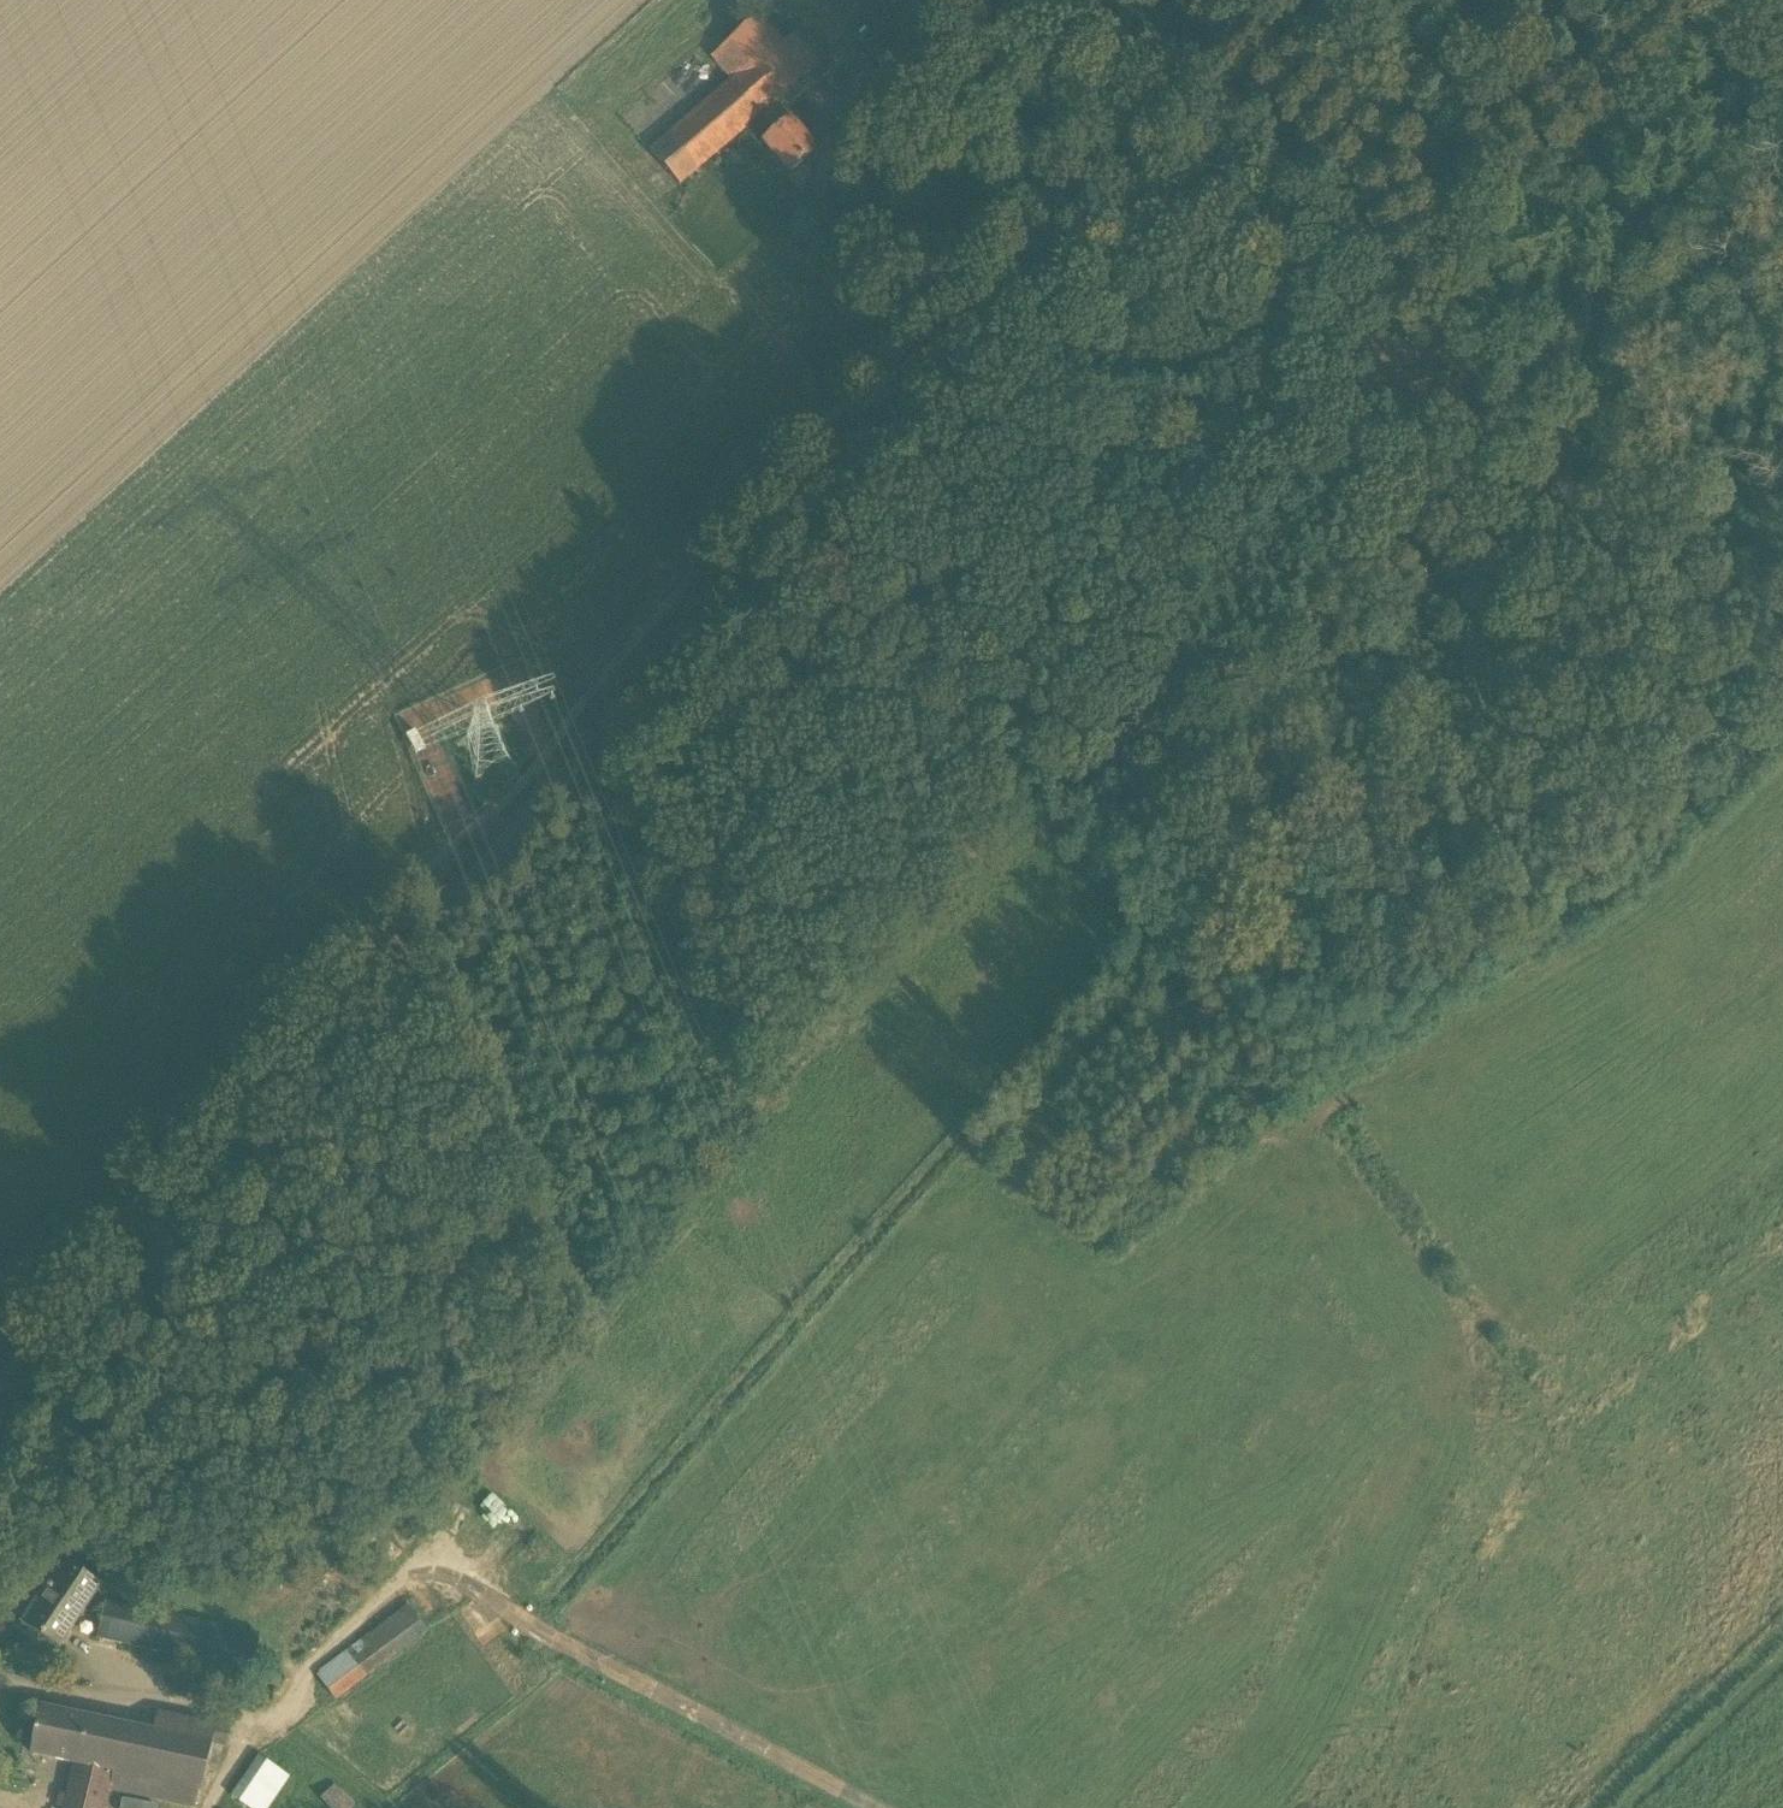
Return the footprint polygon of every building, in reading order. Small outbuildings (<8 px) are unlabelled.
[(777,103),(810,74),(761,14),(727,43),(719,50),(720,51),(713,58),(731,80),(651,149),(665,166),(681,184),(747,127),(762,145),(765,142),(791,172),(817,149),(792,120),(791,120),(777,103)] [(65,1648),(104,1587),(65,1562),(49,1587),(52,1589),(44,1600),(37,1596),(22,1618),(21,1619),(65,1648)] [(260,1634),(254,1633),(108,1599),(99,1639),(193,1661),(233,1671),(244,1673),(250,1675),(260,1634)] [(429,1632),(409,1605),(317,1674),(337,1701),(429,1632)] [(114,1773),(110,1789),(194,1807),(196,1807),(200,1791),(203,1792),(213,1745),(228,1748),(233,1729),(161,1714),(157,1731),(44,1707),(33,1754),(114,1773)] [(269,1762),(259,1755),(232,1796),(250,1807),(268,1807),(287,1780),(282,1777),(286,1773),(269,1762)] [(319,1800),(328,1807),(352,1807),(356,1803),(334,1783),(319,1800)]
